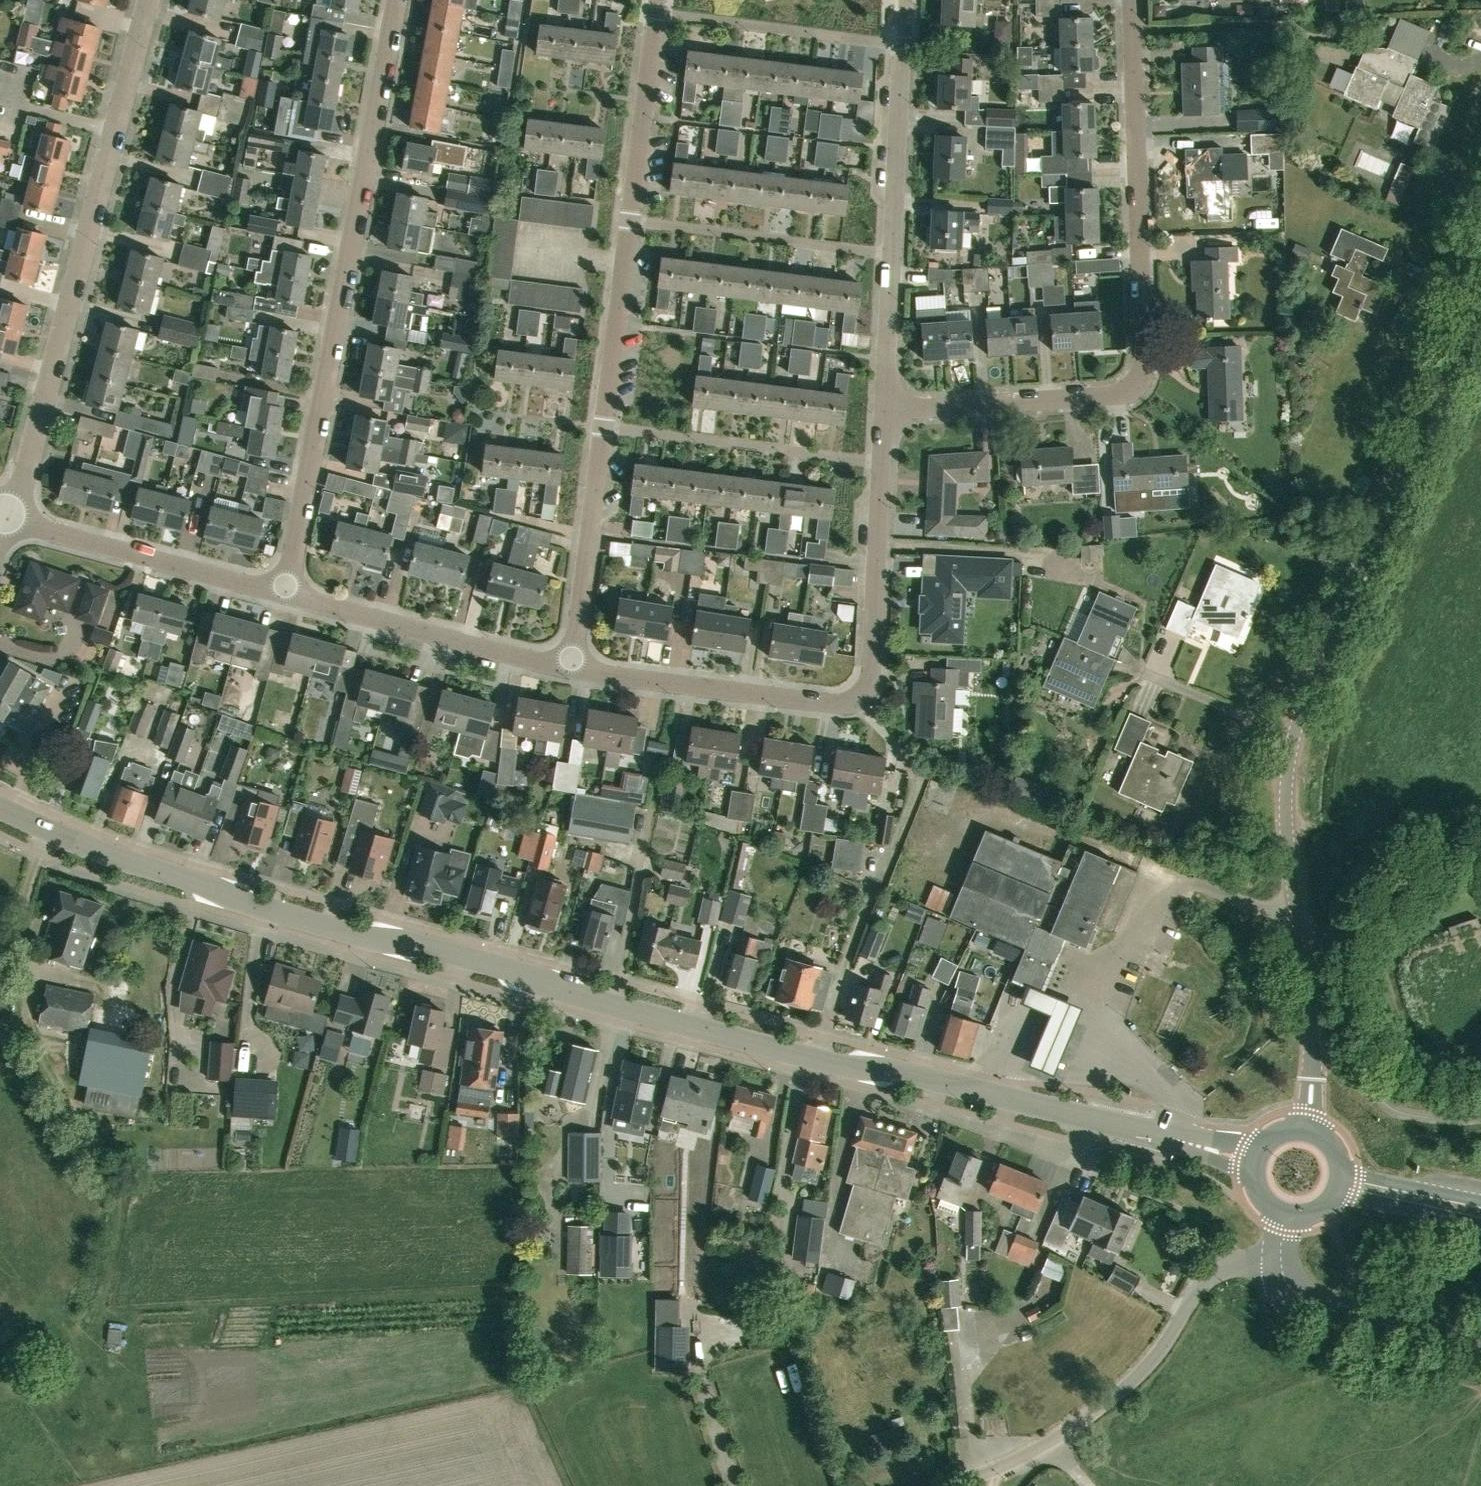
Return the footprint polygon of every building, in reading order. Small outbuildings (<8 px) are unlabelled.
[(190,12),(220,20),(225,0),(193,0),(190,12)] [(331,8),(358,13),(360,0),(333,0),(331,8)] [(434,3),(463,8),(474,10),(476,0),(434,0),(434,3)] [(521,19),(523,1),(519,0),(510,0),(507,16),(521,19)] [(570,0),(558,0),(557,13),(568,14),(570,0)] [(568,14),(579,15),(581,0),(570,0),(568,14)] [(942,23),(972,25),(974,0),(944,0),(942,23)] [(1339,0),(1325,0),(1325,12),(1340,11),(1339,0)] [(459,33),(463,8),(434,3),(429,28),(459,33)] [(1060,3),(1036,4),(1037,16),(1061,15),(1060,3)] [(614,64),(617,36),(616,36),(619,13),(606,11),(604,34),(592,33),(588,61),(614,64)] [(507,16),(505,36),(518,38),(521,19),(507,16)] [(60,18),(57,29),(69,32),(65,45),(95,53),(101,29),(60,18)] [(1061,19),(1061,45),(1092,44),(1091,18),(1061,19)] [(23,21),(19,33),(36,38),(36,36),(39,26),(23,21)] [(369,34),(370,24),(350,22),(349,32),(369,34)] [(241,23),(238,34),(266,41),(268,32),(268,30),(241,23)] [(537,54),(563,57),(566,29),(541,26),(537,54)] [(454,58),(459,33),(429,28),(425,53),(454,58)] [(563,57),(588,61),(592,33),(566,29),(563,57)] [(318,56),(345,61),(349,35),(323,30),(318,56)] [(233,59),(217,55),(221,40),(190,32),(183,59),(224,70),(229,72),(233,59)] [(266,45),(282,47),(284,35),(268,32),(266,45)] [(19,33),(17,45),(32,48),(35,53),(47,56),(52,54),(63,56),(59,69),(59,70),(89,77),(95,53),(65,45),(54,42),(55,41),(36,36),(36,38),(19,33)] [(266,41),(238,34),(235,45),(264,53),(266,45),(266,41)] [(1422,48),(1393,36),(1386,51),(1383,49),(1365,49),(1357,68),(1356,68),(1344,96),(1375,109),(1379,100),(1397,107),(1393,117),(1420,128),(1414,141),(1432,149),(1449,108),(1432,101),(1437,88),(1410,76),(1422,48)] [(1092,57),(1092,44),(1061,45),(1062,73),(1093,72),(1093,71),(1097,71),(1099,69),(1098,59),(1096,57),(1092,57)] [(282,47),(266,45),(264,53),(264,57),(280,59),(282,47)] [(1183,63),(1185,116),(1218,115),(1217,65),(1223,65),(1222,48),(1193,48),(1193,63),(1183,63)] [(500,67),(513,69),(516,51),(502,49),(500,67)] [(697,82),(711,84),(715,56),(690,52),(683,102),(694,103),(697,82)] [(454,58),(425,53),(420,78),(449,83),(454,58)] [(314,80),(340,85),(345,61),(318,56),(314,80)] [(739,59),(715,56),(711,84),(736,87),(739,59)] [(176,87),(207,94),(211,77),(221,80),(224,70),(183,59),(176,87)] [(760,90),(764,62),(739,59),(736,87),(760,90)] [(950,77),(940,77),(939,109),(979,111),(979,98),(969,98),(971,61),(954,61),(953,76),(950,76),(950,77)] [(261,65),(247,62),(244,75),(258,78),(261,65)] [(789,65),(764,62),(760,90),(785,93),(789,65)] [(43,65),(40,76),(45,77),(56,81),(53,94),(56,94),(52,108),(65,111),(68,98),(82,101),(89,77),(59,70),(59,69),(48,66),(43,65)] [(813,68),(789,65),(785,93),(810,96),(813,68)] [(513,69),(500,67),(497,86),(510,88),(513,69)] [(838,72),(813,68),(810,96),(834,99),(838,72)] [(863,75),(838,72),(834,99),(859,103),(863,75)] [(1039,88),(1038,76),(1018,77),(1018,89),(1039,88)] [(1063,88),(1062,76),(1038,76),(1039,88),(1063,88)] [(444,109),(449,83),(420,78),(415,103),(444,109)] [(314,80),(309,103),(309,104),(336,109),(340,85),(314,80)] [(262,82),(260,92),(274,95),(276,84),(262,82)] [(1063,100),(1063,88),(1039,88),(1039,100),(1063,100)] [(223,92),(220,105),(247,112),(251,99),(223,92)] [(272,105),(274,95),(260,92),(258,103),(272,105)] [(492,118),(505,120),(508,101),(495,99),(492,118)] [(331,132),(336,109),(309,104),(309,103),(296,100),(289,135),(315,140),(317,129),(331,132)] [(719,125),(731,127),(734,101),(722,100),(719,125)] [(734,101),(731,127),(741,128),(744,102),(734,101)] [(410,128),(440,134),(444,109),(415,103),(410,128)] [(1063,105),(1064,132),(1095,131),(1094,104),(1063,105)] [(164,133),(195,141),(203,143),(203,141),(206,130),(198,128),(202,113),(172,105),(164,133)] [(244,125),(247,112),(220,105),(216,118),(244,125)] [(780,133),(783,108),(771,106),(768,131),(780,133)] [(783,108),(780,133),(790,134),(793,109),(783,108)] [(1273,109),(1235,110),(1236,130),(1274,128),(1273,109)] [(987,111),(986,126),(1017,127),(1017,113),(987,111)] [(818,138),(830,139),(833,114),(821,112),(818,138)] [(833,114),(830,139),(839,140),(842,115),(833,114)] [(27,116),(26,123),(35,125),(36,118),(27,116)] [(490,136),(503,138),(505,120),(492,118),(490,136)] [(44,134),(37,158),(65,165),(71,141),(58,138),(61,125),(49,121),(45,135),(44,134)] [(525,149),(550,152),(554,124),(528,121),(525,149)] [(579,127),(554,124),(550,152),(576,155),(579,127)] [(1017,127),(986,126),(986,149),(1003,149),(1016,150),(1017,127)] [(579,127),(576,155),(589,157),(586,178),(599,180),(605,130),(579,127)] [(716,154),(727,155),(730,130),(719,129),(716,154)] [(730,130),(727,155),(737,157),(740,131),(730,130)] [(1096,157),(1095,131),(1064,132),(1054,132),(1054,157),(1041,157),(1042,175),(1065,174),(1066,174),(1065,158),(1096,157)] [(157,160),(188,168),(192,151),(210,156),(213,144),(203,141),(203,143),(195,141),(164,133),(157,160)] [(249,133),(247,145),(272,149),(274,137),(249,133)] [(1283,133),(1251,134),(1251,154),(1284,153),(1283,133)] [(776,162),(779,136),(768,135),(764,160),(776,162)] [(779,136),(776,162),(786,163),(789,138),(779,136)] [(963,179),(965,138),(937,137),(935,177),(963,179)] [(1034,169),(1033,139),(1019,140),(1020,169),(1034,169)] [(0,140),(0,153),(7,154),(10,142),(0,140)] [(399,168),(403,169),(431,175),(434,162),(463,168),(467,147),(432,140),(430,148),(408,144),(406,154),(401,153),(398,155),(397,165),(399,168)] [(826,168),(829,143),(817,141),(814,166),(826,168)] [(670,192),(696,195),(700,167),(686,166),(689,145),(677,143),(670,192)] [(829,143),(826,168),(836,169),(839,144),(829,143)] [(1016,150),(1003,149),(1003,165),(1016,165),(1016,150)] [(1210,173),(1186,174),(1187,199),(1195,199),(1195,215),(1207,214),(1207,222),(1233,221),(1232,180),(1247,180),(1247,155),(1223,156),(1222,149),(1209,149),(1209,154),(1210,173)] [(327,156),(299,151),(297,163),(285,161),(283,173),(295,175),(295,176),(322,182),(327,156)] [(58,190),(65,165),(37,158),(25,155),(19,180),(31,183),(58,190)] [(1369,156),(1364,171),(1382,177),(1387,162),(1369,156)] [(1412,169),(1401,165),(1387,198),(1398,202),(1412,169)] [(725,171),(700,167),(696,195),(721,199),(725,171)] [(200,180),(228,187),(231,176),(203,169),(200,180)] [(545,195),(548,170),(537,169),(534,194),(545,195)] [(548,170),(545,195),(556,196),(559,171),(548,170)] [(749,174),(725,171),(721,199),(745,202),(749,174)] [(745,202),(770,205),(774,177),(749,174),(745,202)] [(1067,217),(1098,216),(1097,190),(1066,191),(1065,174),(1042,175),(1042,187),(1049,187),(1050,204),(1066,203),(1067,217)] [(234,188),(250,191),(252,179),(237,176),(234,188)] [(318,205),(322,182),(295,176),(291,198),(291,200),(318,205)] [(495,182),(470,177),(466,193),(492,198),(495,182)] [(770,205),(795,208),(799,180),(774,177),(770,205)] [(152,178),(145,206),(176,214),(183,186),(152,178)] [(225,199),(228,187),(200,180),(197,191),(225,199)] [(795,208),(820,211),(824,183),(799,180),(795,208)] [(24,207),(52,214),(58,190),(31,183),(24,207)] [(848,186),(824,183),(820,211),(845,214),(848,186)] [(250,191),(234,188),(232,200),(248,203),(250,191)] [(496,200),(466,195),(446,191),(444,203),(483,210),(480,226),(490,228),(496,200)] [(438,213),(425,211),(427,199),(398,193),(393,220),(435,228),(438,213)] [(289,210),(286,224),(314,229),(318,205),(291,200),(291,198),(278,196),(277,208),(289,210)] [(531,223),(534,198),(522,196),(519,220),(519,221),(531,223)] [(2,198),(0,204),(0,213),(18,217),(22,202),(2,197),(2,198)] [(531,223),(543,224),(546,200),(534,198),(531,223)] [(543,224),(555,226),(559,201),(546,200),(543,224)] [(555,226),(567,227),(571,203),(559,201),(555,226)] [(988,213),(1013,215),(1013,202),(988,201),(988,213)] [(567,227),(580,229),(583,204),(571,203),(567,227)] [(595,206),(583,204),(580,229),(592,231),(595,206)] [(1025,204),(1015,204),(1014,214),(1024,214),(1025,204)] [(176,214),(145,206),(138,233),(169,241),(176,214)] [(927,242),(932,242),(932,247),(960,249),(962,225),(969,226),(969,231),(978,232),(979,215),(963,214),(963,213),(934,211),(933,227),(928,226),(927,242)] [(0,213),(0,226),(15,230),(18,217),(0,213)] [(247,231),(276,236),(279,219),(250,214),(247,231)] [(1068,244),(1099,242),(1098,216),(1067,217),(1055,218),(1055,230),(1067,229),(1068,244)] [(518,232),(519,221),(519,220),(495,217),(493,229),(518,232)] [(435,228),(393,220),(388,247),(417,252),(431,254),(435,228)] [(19,228),(13,253),(40,260),(46,236),(19,228)] [(493,229),(492,241),(516,244),(518,232),(493,229)] [(1335,314),(1355,322),(1361,309),(1376,315),(1388,287),(1362,276),(1370,256),(1382,261),(1388,249),(1341,229),(1330,255),(1348,262),(1345,269),(1336,265),(1331,276),(1338,279),(1332,293),(1342,297),(1335,314)] [(281,276),(307,281),(311,257),(302,255),(305,241),(276,236),(273,250),(285,252),(282,266),(270,263),(269,272),(281,274),(281,276)] [(492,241),(490,254),(515,257),(516,244),(492,241)] [(184,242),(181,253),(209,261),(212,249),(184,242)] [(1311,250),(1295,243),(1291,254),(1307,260),(1311,250)] [(1071,262),(1070,248),(1067,248),(1052,249),(1052,250),(1026,252),(1026,257),(1013,258),(1014,266),(1027,265),(1039,264),(1052,263),(1069,262),(1071,262)] [(1206,262),(1193,263),(1193,282),(1197,282),(1199,320),(1229,318),(1227,261),(1237,261),(1236,248),(1205,250),(1206,262)] [(40,260),(13,253),(0,249),(0,260),(10,262),(6,278),(34,285),(34,282),(36,282),(39,281),(41,272),(39,269),(38,269),(40,260)] [(133,251),(126,278),(156,286),(163,259),(133,251)] [(181,253),(178,265),(206,272),(214,274),(217,263),(209,261),(181,253)] [(974,253),(973,265),(985,266),(986,254),(974,253)] [(489,266),(513,269),(515,257),(490,254),(489,266)] [(256,270),(262,271),(264,259),(248,257),(246,269),(256,271),(256,270)] [(454,272),(478,276),(480,263),(457,258),(454,272)] [(671,288),(683,290),(687,262),(662,259),(655,309),(669,311),(671,288)] [(1094,273),(1093,260),(1075,261),(1076,274),(1094,273)] [(226,261),(220,275),(233,281),(239,266),(226,261)] [(712,265),(687,262),(683,290),(708,293),(712,265)] [(1042,288),(1054,287),(1052,263),(1039,264),(1041,288),(1042,288)] [(1039,264),(1027,265),(1028,289),(1041,288),(1039,264)] [(737,268),(712,265),(708,293),(733,296),(737,268)] [(512,280),(513,269),(489,266),(487,278),(490,278),(512,281),(512,280)] [(975,268),(977,292),(990,291),(988,267),(975,268)] [(762,271),(737,268),(733,296),(758,299),(762,271)] [(950,270),(927,268),(926,282),(949,283),(950,270)] [(962,269),(964,293),(977,292),(975,268),(962,269)] [(307,281),(281,276),(281,274),(269,272),(262,271),(256,270),(256,271),(254,282),(279,286),(276,300),(303,305),(307,281)] [(787,275),(762,271),(758,299),(783,303),(787,275)] [(425,294),(411,292),(413,277),(384,272),(383,274),(379,275),(377,285),(381,286),(379,297),(423,305),(425,294)] [(478,276),(454,272),(451,287),(460,288),(457,300),(480,304),(485,279),(477,277),(478,276)] [(812,278),(787,275),(783,303),(808,306),(812,278)] [(149,313),(156,286),(126,278),(119,305),(149,313)] [(508,305),(521,306),(524,281),(512,280),(512,281),(490,278),(489,287),(510,290),(508,305)] [(808,306),(833,309),(837,281),(812,278),(808,306)] [(524,281),(521,306),(533,308),(536,283),(524,281)] [(862,284),(837,281),(833,309),(845,310),(842,333),(855,335),(862,284)] [(533,308),(545,309),(548,284),(536,283),(533,308)] [(545,309),(557,311),(560,286),(548,284),(545,309)] [(557,311),(569,312),(572,287),(560,286),(557,311)] [(584,289),(572,287),(569,312),(581,314),(584,289)] [(212,303),(228,306),(254,310),(257,297),(214,289),(212,303)] [(920,307),(950,305),(949,294),(920,296),(920,307)] [(428,306),(423,305),(379,297),(374,323),(410,329),(413,314),(426,316),(428,306)] [(0,301),(0,325),(22,331),(28,306),(1,299),(0,301)] [(1074,302),(1075,314),(1078,351),(1102,349),(1099,300),(1074,302)] [(254,310),(228,306),(225,317),(252,323),(254,310)] [(693,331),(703,333),(706,307),(696,306),(693,331)] [(706,307),(703,333),(714,334),(717,309),(706,307)] [(1038,353),(1035,317),(1034,307),(1022,308),(1023,318),(1011,318),(1014,355),(1038,353)] [(527,335),(530,310),(519,309),(516,334),(527,335)] [(530,310),(527,335),(538,337),(541,312),(530,310)] [(925,361),(949,359),(947,323),(945,310),(916,312),(917,327),(922,326),(925,361)] [(745,312),(742,338),(753,339),(756,314),(745,312)] [(161,326),(199,336),(203,324),(165,314),(161,326)] [(756,314),(753,339),(764,340),(765,332),(773,333),(775,319),(767,318),(767,315),(756,314)] [(1078,351),(1075,314),(1051,316),(1054,352),(1078,351)] [(1011,318),(987,320),(989,356),(1014,355),(1011,318)] [(804,346),(807,320),(794,319),(791,344),(804,346)] [(807,320),(804,346),(813,347),(816,322),(807,320)] [(971,321),(947,323),(949,359),(974,357),(971,321)] [(131,358),(138,330),(108,322),(101,349),(131,358)] [(15,355),(22,331),(0,325),(0,351),(15,355)] [(196,348),(199,336),(161,326),(158,338),(196,348)] [(271,328),(269,341),(253,338),(251,349),(293,357),(297,333),(271,328)] [(442,332),(440,347),(472,353),(475,338),(442,332)] [(550,358),(546,386),(572,389),(578,340),(566,338),(563,360),(550,358)] [(749,368),(752,343),(741,341),(738,366),(749,368)] [(752,343),(749,368),(760,369),(763,344),(752,343)] [(415,365),(415,366),(397,363),(400,350),(370,344),(366,369),(395,375),(429,382),(432,368),(415,365)] [(246,349),(232,346),(230,358),(244,361),(246,349)] [(799,374),(802,349),(791,348),(788,373),(799,374)] [(1192,350),(1193,368),(1209,368),(1210,421),(1242,420),(1240,348),(1208,349),(1208,350),(1192,350)] [(131,358),(101,349),(94,376),(125,385),(131,358)] [(249,360),(265,363),(262,376),(289,381),(293,357),(251,349),(249,360)] [(802,349),(799,374),(810,376),(813,350),(802,349)] [(521,382),(525,354),(499,351),(495,379),(521,382)] [(546,386),(550,358),(525,354),(521,382),(546,386)] [(693,405),(718,408),(722,380),(709,379),(712,357),(700,356),(693,405)] [(216,381),(218,367),(194,363),(192,376),(216,381)] [(176,369),(173,381),(188,385),(191,373),(176,369)] [(429,382),(395,375),(366,369),(364,380),(361,380),(358,382),(356,390),(358,393),(361,394),(361,396),(390,401),(393,386),(412,390),(412,391),(427,394),(429,382)] [(0,371),(0,385),(7,386),(10,373),(0,371)] [(822,393),(819,421),(844,424),(850,375),(837,374),(835,395),(822,393)] [(125,385),(94,376),(91,388),(88,387),(86,389),(83,400),(84,402),(87,403),(87,404),(118,412),(125,385)] [(743,411),(747,383),(722,380),(718,408),(743,411)] [(743,411),(769,415),(772,387),(747,383),(743,411)] [(279,433),(284,408),(276,407),(279,392),(245,386),(241,409),(248,410),(245,426),(279,433)] [(794,418),(797,390),(772,387),(769,415),(794,418)] [(794,418),(819,421),(822,393),(797,390),(794,418)] [(104,436),(107,423),(81,415),(75,436),(92,441),(95,433),(104,436)] [(175,425),(138,415),(135,427),(172,437),(175,425)] [(407,415),(405,428),(430,433),(432,419),(407,415)] [(354,431),(353,441),(416,453),(419,440),(402,437),(402,438),(389,435),(391,424),(386,424),(387,421),(357,416),(357,417),(354,417),(351,419),(349,427),(352,430),(354,431)] [(199,420),(185,417),(179,443),(193,446),(199,420)] [(249,452),(275,457),(279,433),(245,426),(219,421),(217,433),(251,439),(249,452)] [(107,423),(104,436),(113,438),(116,426),(107,423)] [(129,437),(124,456),(136,459),(142,434),(131,431),(129,437)] [(154,437),(142,434),(136,459),(130,480),(142,483),(154,437)] [(210,436),(207,448),(226,454),(229,441),(210,436)] [(353,441),(348,467),(377,472),(379,460),(405,465),(406,464),(414,466),(416,453),(353,441)] [(190,447),(179,444),(176,455),(187,458),(190,447)] [(1114,461),(1113,461),(1115,493),(1116,512),(1163,509),(1161,490),(1175,489),(1187,488),(1186,475),(1185,457),(1132,460),(1131,444),(1113,445),(1114,461)] [(508,477),(512,449),(487,445),(483,473),(508,477)] [(1073,496),(1087,495),(1085,465),(1072,466),(1071,448),(1022,452),(1023,467),(1019,467),(1016,470),(1017,480),(1020,483),(1024,483),(1024,485),(1072,482),(1073,496)] [(512,449),(508,477),(507,489),(504,514),(515,515),(519,478),(534,480),(538,452),(512,449)] [(197,471),(210,475),(215,454),(202,450),(197,471)] [(538,452),(534,480),(547,482),(544,504),(556,506),(563,456),(538,452)] [(222,478),(227,457),(215,454),(210,475),(222,478)] [(986,520),(954,518),(956,484),(988,482),(987,455),(931,458),(927,535),(953,536),(985,537),(986,520)] [(237,474),(248,477),(252,464),(241,461),(237,474)] [(86,505),(93,476),(96,465),(84,462),(80,473),(68,469),(60,498),(86,505)] [(252,464),(248,477),(244,490),(266,496),(269,469),(252,464)] [(110,512),(118,483),(104,480),(107,468),(96,465),(93,476),(86,505),(110,512)] [(629,515),(641,516),(644,494),(657,496),(661,468),(636,465),(629,515)] [(682,499),(686,471),(661,468),(657,496),(682,499)] [(396,470),(395,476),(392,490),(423,496),(427,476),(396,470)] [(707,503),(711,475),(686,471),(682,499),(707,503)] [(732,506),(735,478),(711,475),(707,503),(732,506)] [(346,478),(343,491),(374,499),(377,486),(346,478)] [(757,509),(760,481),(735,478),(732,506),(757,509)] [(781,512),(785,484),(760,481),(757,509),(781,512)] [(806,515),(810,487),(785,484),(781,512),(806,515)] [(147,521),(158,524),(166,495),(165,495),(167,488),(157,485),(155,493),(140,489),(133,517),(136,518),(135,521),(137,525),(143,526),(146,524),(147,521)] [(493,512),(504,514),(507,489),(496,487),(493,512)] [(810,487),(806,515),(819,517),(816,539),(829,540),(835,491),(810,487)] [(388,511),(411,517),(416,496),(393,490),(388,511)] [(323,492),(321,502),(331,504),(333,494),(323,492)] [(183,530),(191,502),(166,495),(158,524),(183,530)] [(213,507),(205,536),(207,536),(206,539),(208,543),(217,545),(220,543),(221,540),(231,542),(241,503),(220,497),(215,500),(213,507)] [(256,549),(263,521),(248,517),(251,505),(241,502),(241,503),(231,542),(240,545),(239,548),(241,552),(250,554),(254,552),(255,549),(256,549)] [(442,512),(438,526),(450,529),(454,515),(456,506),(444,503),(442,512)] [(484,544),(491,517),(478,514),(471,540),(484,544)] [(454,515),(450,529),(461,532),(465,518),(454,515)] [(666,540),(677,542),(680,517),(669,515),(666,540)] [(1133,521),(1133,519),(1115,520),(1115,516),(1103,517),(1104,540),(1134,537),(1133,521)] [(633,517),(633,534),(656,534),(657,518),(633,517)] [(680,517),(677,542),(687,543),(691,518),(680,517)] [(358,561),(367,528),(340,520),(331,554),(358,561)] [(715,546),(727,548),(730,523),(718,521),(715,546)] [(730,523),(727,548),(737,549),(740,524),(730,523)] [(494,561),(485,595),(511,602),(520,568),(527,542),(531,528),(520,524),(516,539),(515,538),(507,565),(494,561)] [(382,573),(383,568),(384,568),(393,534),(367,528),(358,561),(367,564),(366,569),(382,573)] [(520,568),(511,602),(539,609),(548,576),(532,571),(539,545),(549,548),(552,533),(531,528),(527,542),(520,568)] [(776,554),(779,529),(767,528),(764,553),(776,554)] [(779,529),(776,554),(786,555),(789,530),(779,529)] [(408,575),(435,582),(445,548),(417,541),(408,575)] [(646,556),(654,557),(656,545),(631,542),(630,554),(646,556)] [(445,548),(435,582),(461,589),(470,555),(445,548)] [(691,574),(694,550),(683,549),(679,572),(691,574)] [(706,552),(694,550),(691,574),(703,576),(706,552)] [(936,569),(936,550),(926,550),(926,569),(936,569)] [(645,568),(646,556),(630,554),(628,566),(645,568)] [(746,557),(745,569),(758,571),(759,558),(746,557)] [(768,584),(771,560),(759,558),(758,571),(756,582),(768,584)] [(944,578),(925,577),(924,596),(921,596),(921,600),(924,600),(923,608),(921,608),(920,611),(923,611),(922,630),(934,631),(934,639),(961,641),(962,613),(965,614),(966,598),(963,598),(964,588),(980,588),(980,594),(1008,595),(1010,561),(945,558),(944,578)] [(771,560),(768,584),(780,585),(781,576),(783,561),(771,560)] [(783,561),(781,576),(808,579),(810,564),(783,561)] [(808,579),(808,583),(833,586),(835,566),(810,562),(810,564),(808,579)] [(23,592),(17,610),(40,618),(45,602),(66,609),(76,580),(32,566),(25,585),(26,585),(24,592),(23,592)] [(1178,601),(1166,629),(1187,638),(1195,620),(1211,627),(1213,623),(1221,627),(1220,631),(1237,638),(1260,585),(1216,566),(1198,609),(1178,601)] [(707,596),(707,581),(695,581),(695,596),(707,596)] [(96,623),(106,590),(88,584),(77,617),(96,623)] [(1101,588),(1077,643),(1108,657),(1117,635),(1124,638),(1138,604),(1124,598),(1126,595),(1118,592),(1117,595),(1101,588)] [(110,592),(105,617),(124,621),(129,595),(110,592)] [(133,620),(145,623),(142,635),(144,635),(138,656),(148,658),(163,600),(140,594),(133,620)] [(614,632),(641,636),(646,603),(620,598),(614,632)] [(163,600),(148,658),(158,661),(163,641),(164,641),(167,633),(179,636),(179,633),(180,633),(187,607),(185,601),(177,599),(173,603),(163,600)] [(668,641),(674,607),(646,603),(641,636),(668,641)] [(724,615),(719,648),(746,653),(751,619),(736,617),(738,607),(726,605),(724,615)] [(697,611),(692,644),(719,648),(724,615),(697,611)] [(774,623),(769,657),(796,661),(801,628),(803,615),(789,613),(787,625),(774,623)] [(218,649),(234,653),(242,622),(217,615),(213,631),(200,627),(191,660),(204,664),(206,655),(215,658),(218,649)] [(801,628),(796,661),(822,665),(824,653),(834,655),(837,637),(827,636),(828,632),(814,630),(816,617),(803,615),(801,628)] [(268,628),(242,622),(234,653),(250,658),(247,668),(256,670),(254,677),(268,681),(270,672),(277,647),(264,644),(268,628)] [(295,669),(311,674),(319,642),(294,635),(290,651),(277,647),(270,672),(292,678),(295,669)] [(1065,638),(1044,687),(1056,692),(1073,699),(1071,702),(1079,705),(1080,702),(1094,708),(1114,660),(1108,657),(1077,643),(1065,638)] [(345,649),(319,642),(311,674),(336,680),(334,689),(347,692),(354,668),(341,664),(345,649)] [(117,672),(124,653),(110,647),(103,666),(117,672)] [(349,648),(345,664),(357,667),(361,650),(349,648)] [(701,668),(713,668),(713,655),(701,654),(701,668)] [(179,687),(185,665),(171,661),(165,683),(179,687)] [(28,675),(29,674),(11,664),(0,683),(0,717),(3,718),(4,717),(29,731),(43,707),(40,705),(50,688),(28,675)] [(368,706),(383,710),(392,678),(354,668),(347,692),(340,717),(364,723),(368,706)] [(954,686),(958,687),(969,687),(969,671),(932,669),(932,683),(920,683),(917,736),(951,738),(954,686)] [(417,737),(426,704),(413,701),(418,685),(392,678),(383,710),(398,714),(394,731),(405,734),(417,737)] [(444,726),(460,730),(469,698),(443,692),(439,707),(426,704),(417,737),(431,741),(433,734),(441,736),(444,726)] [(460,730),(457,742),(454,754),(468,757),(473,754),(480,756),(480,757),(495,761),(499,732),(488,729),(494,705),(469,698),(460,730)] [(537,742),(537,737),(543,702),(519,698),(513,733),(526,736),(526,740),(537,742)] [(144,737),(156,705),(140,699),(128,731),(144,737)] [(80,728),(92,732),(102,705),(90,700),(80,728)] [(537,737),(537,742),(535,752),(546,754),(549,739),(562,742),(568,706),(543,702),(537,737)] [(169,748),(180,713),(164,708),(153,743),(169,748)] [(583,745),(608,749),(614,714),(589,710),(583,745)] [(1151,722),(1130,713),(1114,750),(1117,751),(1116,754),(1126,758),(1127,755),(1134,758),(1118,793),(1162,812),(1166,802),(1175,806),(1193,762),(1168,751),(1165,757),(1157,753),(1159,750),(1142,743),(1151,722)] [(638,718),(614,714),(608,749),(605,766),(618,768),(620,752),(632,754),(638,718)] [(230,733),(235,721),(224,717),(220,729),(230,733)] [(184,763),(196,731),(179,724),(167,757),(184,763)] [(699,777),(709,779),(717,731),(692,727),(687,763),(701,765),(699,777)] [(741,735),(717,731),(709,779),(720,781),(722,768),(736,770),(741,735)] [(405,734),(403,744),(414,747),(417,737),(405,734)] [(80,751),(67,788),(96,798),(109,762),(112,764),(119,744),(117,744),(97,741),(88,737),(83,752),(80,751)] [(759,774),(784,778),(789,743),(765,739),(759,774)] [(648,752),(666,756),(669,746),(650,742),(648,752)] [(232,743),(220,776),(236,782),(248,749),(232,743)] [(808,782),(814,747),(789,743),(784,778),(808,782)] [(513,785),(518,748),(502,746),(497,783),(513,785)] [(264,759),(270,761),(277,757),(279,751),(268,748),(264,759)] [(837,750),(831,786),(846,788),(844,802),(854,803),(856,790),(862,755),(837,750)] [(854,803),(853,806),(866,808),(868,792),(880,794),(886,759),(862,755),(856,790),(854,803)] [(557,760),(552,789),(565,791),(570,763),(557,760)] [(119,786),(108,816),(123,822),(143,766),(133,763),(131,769),(126,767),(120,786),(119,786)] [(570,763),(565,791),(576,793),(585,794),(586,789),(577,788),(581,765),(570,763)] [(143,766),(123,822),(139,827),(149,796),(148,796),(154,778),(150,777),(153,770),(143,766)] [(180,830),(193,793),(180,788),(185,774),(174,770),(155,821),(180,830)] [(628,773),(623,801),(636,803),(641,775),(628,773)] [(684,780),(670,778),(666,808),(680,811),(684,780)] [(444,823),(445,820),(458,824),(465,804),(452,799),(455,791),(431,783),(420,815),(444,823)] [(193,793),(180,830),(204,839),(223,788),(213,784),(207,799),(193,793)] [(241,819),(235,838),(263,846),(266,834),(270,835),(278,807),(257,801),(260,791),(238,784),(228,812),(238,815),(241,819)] [(482,795),(492,798),(495,787),(485,784),(482,795)] [(740,820),(744,792),(732,790),(727,818),(740,820)] [(744,792),(740,820),(751,822),(756,794),(744,792)] [(576,793),(569,833),(629,843),(636,803),(623,801),(585,794),(576,793)] [(356,798),(343,845),(353,848),(356,852),(350,871),(378,879),(381,866),(385,867),(393,840),(371,834),(379,805),(356,798)] [(298,836),(293,855),(320,863),(324,850),(327,851),(335,824),(305,815),(308,805),(293,800),(285,828),(296,831),(298,836)] [(799,829),(813,831),(817,804),(804,801),(799,829)] [(828,805),(817,804),(813,831),(824,833),(828,805)] [(889,844),(894,815),(880,813),(875,842),(889,844)] [(548,870),(558,835),(537,829),(528,865),(548,870)] [(986,830),(949,917),(1025,949),(1011,982),(1043,995),(1066,940),(1085,948),(1095,925),(1113,932),(1138,873),(1085,850),(1084,850),(1069,844),(1062,862),(986,830)] [(837,839),(832,868),(860,872),(864,843),(837,839)] [(441,902),(443,892),(460,896),(466,870),(450,866),(453,855),(419,847),(407,893),(411,895),(410,898),(412,901),(423,904),(426,902),(427,899),(441,902)] [(599,872),(603,855),(589,851),(585,868),(599,872)] [(665,858),(660,876),(682,881),(686,863),(665,858)] [(519,879),(501,874),(502,870),(478,864),(467,909),(491,915),(497,893),(515,897),(519,879)] [(526,922),(528,922),(528,924),(530,928),(538,930),(541,928),(542,926),(554,930),(567,886),(540,878),(526,922)] [(937,882),(929,902),(947,909),(955,890),(937,882)] [(665,902),(678,905),(686,907),(691,889),(670,883),(665,902)] [(629,890),(614,886),(610,903),(592,898),(589,910),(587,909),(578,943),(604,950),(613,916),(624,919),(629,890)] [(743,926),(752,896),(729,889),(720,920),(743,926)] [(52,920),(41,955),(82,968),(93,933),(94,933),(103,905),(60,891),(51,920),(52,920)] [(704,897),(698,921),(716,925),(721,902),(713,900),(713,899),(704,897)] [(936,943),(943,929),(928,922),(921,935),(936,943)] [(871,924),(858,955),(874,962),(887,931),(871,924)] [(663,964),(664,958),(669,935),(670,935),(671,931),(648,925),(640,958),(663,964)] [(671,929),(671,931),(670,935),(669,935),(664,958),(678,962),(678,964),(680,967),(687,969),(691,967),(691,965),(696,966),(702,943),(676,937),(678,931),(671,929)] [(979,934),(975,943),(985,947),(989,938),(979,934)] [(764,941),(742,935),(736,955),(732,954),(724,984),(750,991),(764,941)] [(188,972),(186,971),(181,989),(198,994),(194,1010),(210,1015),(215,999),(224,1002),(233,972),(222,969),(227,950),(196,942),(188,972)] [(1009,954),(1010,958),(1015,960),(1020,948),(1013,945),(1009,954)] [(942,957),(932,977),(949,984),(958,965),(942,957)] [(810,1008),(811,1007),(822,1010),(833,974),(821,971),(822,968),(787,958),(781,982),(768,979),(764,993),(776,997),(776,998),(810,1008)] [(279,965),(268,1003),(295,1011),(296,1007),(311,1012),(320,982),(292,974),(294,970),(279,965)] [(846,1000),(843,1014),(848,1015),(847,1018),(874,1026),(883,992),(888,975),(877,972),(872,988),(857,984),(851,1001),(846,1000)] [(979,1022),(968,1019),(980,978),(960,972),(955,989),(957,990),(950,1013),(949,1013),(939,1048),(968,1056),(979,1022)] [(39,1023),(86,1033),(95,993),(47,983),(39,1023)] [(1023,985),(1015,1003),(1044,1017),(1021,1065),(1046,1076),(1074,1009),(1023,985)] [(932,991),(915,986),(909,1005),(900,1002),(892,1031),(917,1039),(932,991)] [(359,1002),(342,997),(335,1021),(352,1025),(351,1028),(353,1029),(352,1031),(354,1035),(371,1039),(374,1038),(375,1035),(378,1036),(389,998),(362,990),(359,1002)] [(452,1029),(442,1027),(445,1012),(420,1006),(412,1044),(422,1046),(418,1062),(444,1068),(452,1029)] [(495,1089),(501,1048),(505,1046),(506,1038),(503,1035),(503,1033),(484,1030),(483,1026),(479,1023),(474,1024),(471,1028),(469,1028),(466,1049),(462,1048),(459,1066),(463,1066),(456,1115),(488,1119),(493,1089),(495,1089)] [(81,1084),(77,1103),(134,1115),(138,1097),(139,1097),(151,1041),(91,1028),(79,1084),(81,1084)] [(320,1056),(337,1061),(345,1034),(328,1029),(320,1056)] [(211,1042),(209,1078),(230,1080),(233,1044),(211,1042)] [(598,1052),(570,1045),(563,1073),(548,1070),(542,1092),(585,1103),(589,1084),(590,1084),(598,1052)] [(648,1123),(659,1070),(625,1063),(614,1117),(648,1123)] [(418,1090),(441,1095),(445,1075),(423,1070),(418,1090)] [(277,1080),(237,1077),(235,1116),(274,1119),(277,1080)] [(706,1124),(710,1125),(721,1084),(702,1079),(701,1084),(673,1077),(663,1117),(691,1124),(693,1116),(708,1119),(706,1124)] [(763,1139),(768,1121),(769,1121),(775,1098),(737,1089),(731,1115),(732,1115),(728,1130),(763,1139)] [(823,1142),(831,1110),(804,1104),(796,1136),(799,1137),(794,1162),(823,1169),(829,1144),(823,1142)] [(497,1113),(497,1136),(519,1136),(520,1113),(497,1113)] [(907,1167),(916,1134),(862,1118),(853,1145),(857,1146),(847,1182),(854,1184),(839,1233),(882,1246),(897,1197),(907,1199),(916,1169),(907,1167)] [(601,1133),(571,1133),(570,1180),(601,1181),(601,1133)] [(506,1140),(505,1161),(520,1161),(520,1140),(506,1140)] [(356,1145),(341,1144),(339,1159),(355,1161),(356,1145)] [(981,1160),(979,1159),(981,1154),(971,1150),(969,1155),(958,1151),(948,1178),(945,1177),(937,1197),(941,1199),(938,1208),(956,1215),(960,1206),(962,1206),(969,1187),(971,1188),(981,1160)] [(995,1180),(990,1192),(1015,1202),(1011,1210),(1032,1219),(1035,1210),(1037,1210),(1047,1184),(1001,1165),(999,1169),(995,1167),(990,1178),(995,1180)] [(758,1167),(749,1200),(767,1204),(775,1171),(758,1167)] [(1093,1242),(1110,1206),(1109,1205),(1108,1207),(1083,1196),(1080,1204),(1063,1196),(1044,1240),(1062,1248),(1070,1230),(1094,1240),(1093,1242)] [(1133,1216),(1110,1206),(1093,1242),(1117,1253),(1120,1247),(1125,1250),(1136,1225),(1130,1222),(1133,1216)] [(966,1245),(966,1258),(979,1259),(979,1245),(981,1245),(982,1210),(966,1210),(966,1245)] [(630,1236),(627,1236),(628,1213),(608,1212),(607,1236),(605,1236),(604,1274),(628,1274),(630,1236)] [(796,1259),(819,1262),(825,1219),(802,1216),(796,1259)] [(594,1226),(573,1226),(573,1274),(593,1274),(594,1226)] [(1039,1242),(1016,1233),(1006,1258),(1029,1267),(1039,1242)] [(1140,1279),(1116,1265),(1108,1280),(1133,1293),(1140,1279)] [(828,1272),(822,1291),(849,1299),(855,1280),(828,1272)] [(941,1308),(942,1308),(943,1331),(960,1330),(958,1306),(961,1306),(958,1278),(938,1280),(941,1308)] [(655,1325),(655,1370),(681,1370),(681,1326),(655,1325)]
